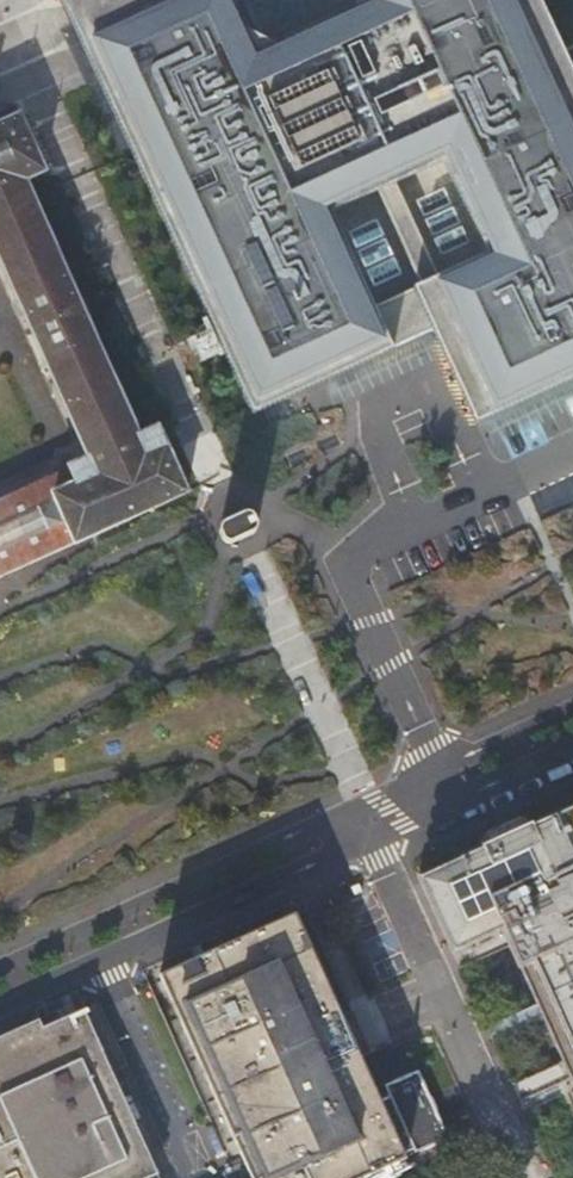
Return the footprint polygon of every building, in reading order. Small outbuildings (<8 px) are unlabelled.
[(251,411),(407,341),(433,328),(476,421),(572,376),(572,76),(562,52),(572,47),(572,0),(369,0),(370,2),(256,54),(231,0),(62,0),(251,411)] [(188,490),(177,467),(173,458),(158,427),(139,435),(32,196),(25,180),(45,171),(33,144),(20,115),(19,115),(0,124),(0,257),(90,458),(0,499),(0,576),(188,490)] [(554,815),(554,814),(532,824),(530,820),(479,843),(481,847),(458,857),(459,858),(418,877),(452,953),(502,930),(519,967),(520,967),(540,1010),(572,1083),(572,807),(554,815)] [(406,1159),(404,1153),(380,1101),(360,1058),(295,914),(160,976),(244,1162),(251,1177),(364,1177),(406,1159)] [(158,1173),(133,1117),(95,1034),(84,1009),(53,1023),(0,1047),(0,1177),(148,1177),(158,1173)] [(419,1074),(386,1089),(389,1096),(412,1150),(414,1153),(449,1138),(438,1113),(439,1110),(434,1099),(430,1099),(419,1074)] [(412,1150),(389,1096),(380,1101),(404,1153),(412,1150)] [(244,1162),(224,1172),(227,1177),(251,1177),(244,1162)]
